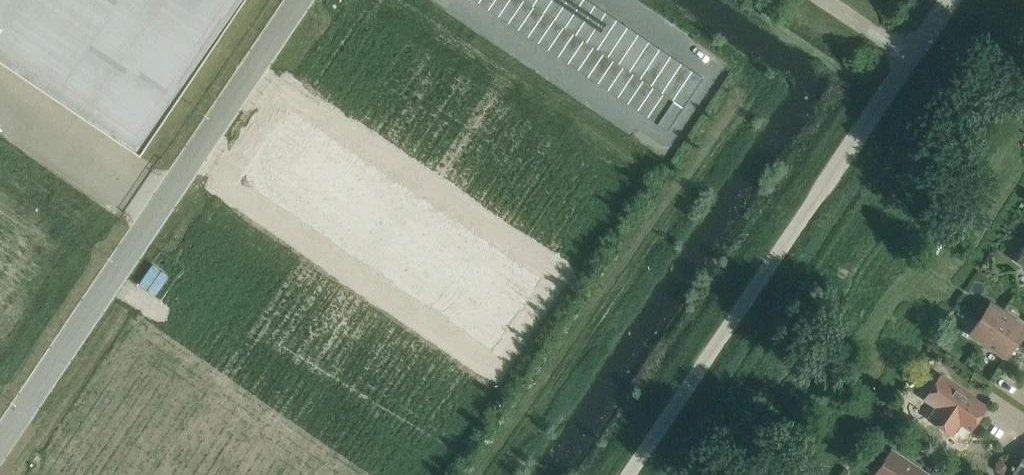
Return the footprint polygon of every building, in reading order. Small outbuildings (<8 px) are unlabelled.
[(134,150),(138,153),(157,126),(241,0),(0,0),(0,60),(134,150)] [(477,3),(487,10),(494,0),(479,0),(477,3)] [(487,10),(497,17),(508,0),(494,0),(487,10)] [(531,6),(533,7),(542,13),(550,0),(535,0),(531,6)] [(605,12),(585,42),(593,47),(596,49),(616,19),(605,12)] [(616,19),(596,49),(602,54),(607,56),(627,26),(616,19)] [(627,26),(607,56),(610,58),(612,60),(617,64),(638,34),(627,26)] [(638,34),(617,64),(622,67),(628,71),(648,41),(638,34)] [(648,41),(628,71),(632,74),(639,78),(659,48),(648,41)] [(659,48),(639,78),(642,80),(650,85),(670,55),(659,48)] [(670,55),(650,85),(652,87),(661,93),(681,63),(670,56),(670,55)] [(681,63),(661,93),(662,94),(671,100),(691,70),(681,63)] [(691,70),(671,100),(672,100),(682,107),(702,77),(691,70)] [(632,74),(617,97),(627,104),(642,80),(639,78),(632,74)] [(642,80),(627,104),(637,110),(652,87),(650,85),(642,80)] [(652,87),(637,110),(646,117),(662,94),(661,93),(652,87)] [(662,94),(646,117),(656,124),(672,100),(671,100),(662,94)] [(672,100),(656,124),(666,130),(682,107),(672,100)] [(439,213),(416,246),(436,260),(459,226),(439,213)] [(459,226),(436,260),(456,273),(479,240),(459,226)] [(479,240),(456,273),(473,284),(495,251),(479,240)] [(416,246),(394,280),(414,293),(436,260),(416,246)] [(495,251),(473,284),(489,296),(512,262),(495,251)] [(436,260),(414,293),(433,307),(456,273),(436,260)] [(512,262),(489,296),(514,313),(537,279),(512,262)] [(456,273),(433,307),(450,318),(473,284),(456,273)] [(473,284),(450,318),(467,329),(489,296),(473,284)] [(489,296),(467,329),(492,346),(514,313),(489,296)] [(961,343),(962,343),(1007,374),(1010,376),(1023,355),(1023,350),(1023,349),(1023,327),(989,303),(969,333),(963,342),(962,341),(961,343)] [(914,402),(909,408),(911,416),(918,420),(926,419),(927,417),(929,418),(952,434),(960,422),(971,429),(986,406),(940,376),(925,398),(926,399),(924,401),(922,400),(914,402)] [(891,449),(874,474),(924,474),(891,453),(892,450),(891,449)] [(1010,474),(1023,474),(1023,454),(1010,474)]
